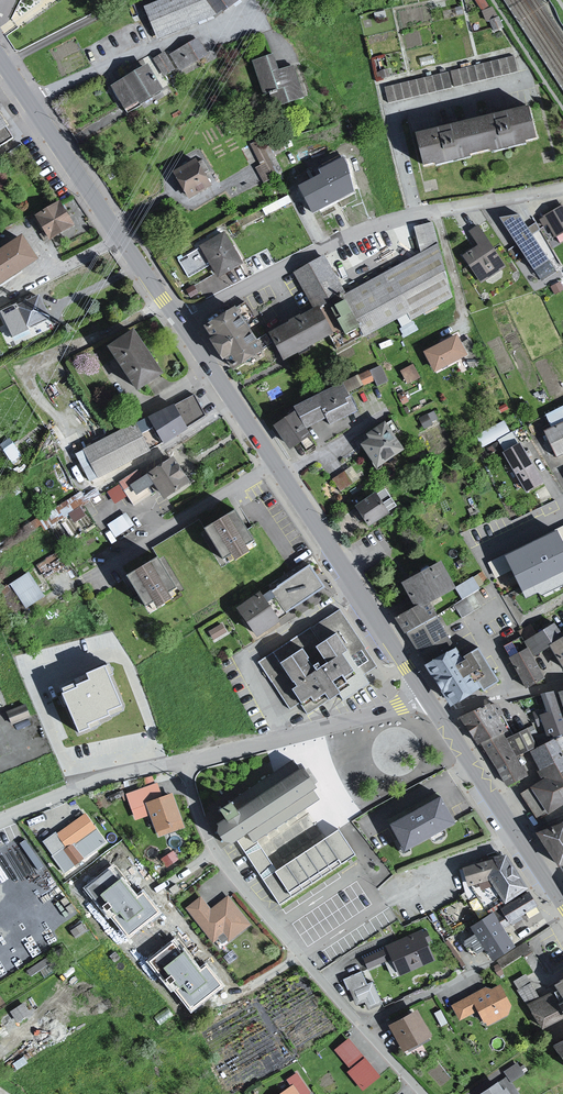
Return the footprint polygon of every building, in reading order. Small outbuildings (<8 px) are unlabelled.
[(146,8),(158,40),(215,18),(242,0),(166,0),(146,8)] [(200,42),(171,56),(180,73),(209,62),(200,42)] [(272,56),(253,64),(264,95),(273,93),(280,107),(306,100),(297,68),(282,72),(272,56)] [(153,67),(111,89),(125,114),(138,108),(158,101),(168,93),(153,67)] [(536,138),(528,107),(437,132),(445,163),(536,138)] [(15,135),(0,112),(0,144),(15,135)] [(219,184),(203,160),(178,175),(194,200),(219,184)] [(333,175),(300,189),(314,215),(345,201),(333,175)] [(62,201),(37,215),(51,240),(76,225),(62,201)] [(538,217),(556,242),(562,238),(562,205),(562,203),(538,217)] [(479,245),(466,255),(486,281),(495,281),(514,268),(482,222),(470,231),(479,245)] [(327,255),(295,273),(316,311),(275,333),(290,362),(333,340),(337,351),(364,337),(366,340),(400,321),(402,330),(455,298),(443,248),(439,244),(433,223),(416,227),(423,255),(347,294),(327,255)] [(231,234),(202,248),(223,280),(246,264),(231,234)] [(0,256),(0,290),(43,262),(27,238),(0,256)] [(17,306),(29,325),(53,315),(43,295),(17,306)] [(267,352),(240,308),(206,329),(227,363),(234,359),(242,368),(267,352)] [(166,372),(137,328),(110,346),(140,392),(166,372)] [(461,335),(427,353),(440,374),(472,355),(461,335)] [(360,375),(291,410),(296,417),(278,425),(296,449),(299,447),(305,453),(316,445),(313,439),(316,438),(320,443),(367,416),(354,393),(367,386),(360,375)] [(195,392),(152,415),(166,439),(207,414),(195,392)] [(152,415),(78,452),(92,477),(166,439),(152,415)] [(383,468),(412,450),(393,422),(374,435),(377,439),(367,444),(383,468)] [(541,434),(553,461),(562,456),(562,423),(541,434)] [(516,446),(499,455),(522,496),(540,486),(516,446)] [(192,482),(176,456),(150,473),(166,498),(192,482)] [(396,514),(381,492),(359,507),(374,528),(396,514)] [(234,510),(206,528),(228,563),(256,545),(234,510)] [(156,557),(127,575),(149,610),(178,592),(156,557)] [(456,588),(440,561),(401,584),(415,606),(419,604),(421,608),(430,603),(456,588)] [(311,564),(266,595),(281,616),(326,586),(311,564)] [(240,606),(262,638),(284,622),(281,616),(266,595),(263,590),(240,606)] [(473,594),(454,604),(462,618),(481,607),(473,594)] [(419,604),(415,606),(396,617),(424,665),(456,646),(430,603),(421,608),(419,604)] [(342,608),(260,661),(290,707),(301,701),(307,712),(334,697),(340,702),(371,681),(366,673),(379,664),(342,608)] [(555,639),(550,624),(526,641),(531,647),(510,659),(524,689),(543,681),(532,659),(544,649),(555,639)] [(559,642),(555,639),(544,649),(562,676),(562,675),(562,640),(559,642)] [(456,646),(424,665),(449,707),(481,689),(483,691),(499,682),(478,647),(463,656),(465,659),(464,660),(456,646)] [(553,695),(558,711),(562,727),(562,692),(553,695)] [(111,705),(123,743),(159,735),(145,695),(111,705)] [(26,704),(6,711),(12,725),(31,718),(26,704)] [(491,705),(464,718),(505,791),(527,778),(518,760),(534,752),(530,742),(526,731),(508,739),(505,736),(512,733),(497,707),(491,705)] [(558,711),(533,718),(539,736),(530,742),(534,752),(545,747),(553,763),(562,757),(562,727),(558,711)] [(534,823),(562,808),(562,773),(559,773),(553,763),(545,747),(534,752),(518,760),(527,778),(533,789),(520,796),(534,823)] [(234,845),(238,843),(250,835),(257,845),(266,839),(268,842),(272,840),(269,837),(275,833),(277,836),(281,833),(279,830),(285,825),(287,828),(291,826),(289,823),(296,818),(298,822),(302,819),(300,816),(323,800),(316,791),(319,789),(318,787),(321,784),(311,769),(307,772),(305,769),(302,770),(296,761),(273,777),(270,773),(267,776),(269,779),(263,783),(261,780),(257,783),(260,786),(253,790),(251,787),(248,789),(250,792),(244,796),(242,793),(238,796),(240,799),(234,803),(232,800),(229,803),(231,805),(221,812),(227,821),(222,825),(219,833),(221,839),(227,844),(234,845)] [(136,817),(152,814),(148,802),(164,797),(160,784),(128,794),(136,817)] [(164,797),(148,802),(152,814),(159,831),(161,834),(185,826),(175,793),(164,797)] [(439,798),(391,826),(406,852),(454,825),(439,798)] [(107,842),(86,813),(58,833),(57,831),(43,841),(65,872),(107,842)] [(528,836),(552,870),(562,865),(562,823),(528,836)] [(341,831),(279,873),(265,883),(283,908),(359,857),(341,831)] [(257,845),(250,835),(238,843),(245,854),(258,846),(257,845)] [(258,846),(245,854),(248,858),(265,850),(261,844),(258,846)] [(274,865),(265,850),(248,858),(261,877),(274,865)] [(512,857),(468,868),(473,887),(495,881),(510,905),(533,890),(512,857)] [(274,865),(261,877),(265,883),(279,873),(274,865)] [(231,941),(253,923),(230,894),(211,907),(202,896),(187,908),(215,941),(225,932),(231,941)] [(498,911),(473,924),(499,964),(522,951),(498,911)] [(438,958),(428,928),(390,943),(390,944),(394,955),(401,973),(438,958)] [(394,955),(390,944),(361,957),(367,967),(394,955)] [(366,970),(343,977),(347,988),(351,988),(357,1003),(368,1000),(370,1005),(384,1001),(374,980),(371,982),(366,970)] [(548,984),(551,990),(557,1000),(562,1001),(562,975),(548,984)] [(486,986),(453,1004),(461,1019),(479,1012),(486,1024),(511,1013),(516,1003),(512,996),(503,984),(497,984),(494,987),(486,986)] [(526,1002),(539,1029),(562,1015),(562,1001),(557,1000),(551,990),(526,1002)] [(16,1018),(29,1013),(25,1002),(12,1007),(16,1018)] [(423,1009),(394,1023),(407,1049),(436,1035),(423,1009)] [(332,1049),(366,1087),(382,1073),(349,1034),(332,1049)] [(545,1048),(551,1061),(562,1062),(562,1064),(562,1040),(545,1048)] [(293,1086),(295,1084),(302,1093),(305,1093),(311,1091),(297,1072),(287,1078),(293,1086)] [(482,1091),(484,1093),(524,1093),(514,1081),(511,1081),(506,1074),(482,1091)] [(280,1093),(302,1093),(295,1084),(293,1086),(280,1093)]
